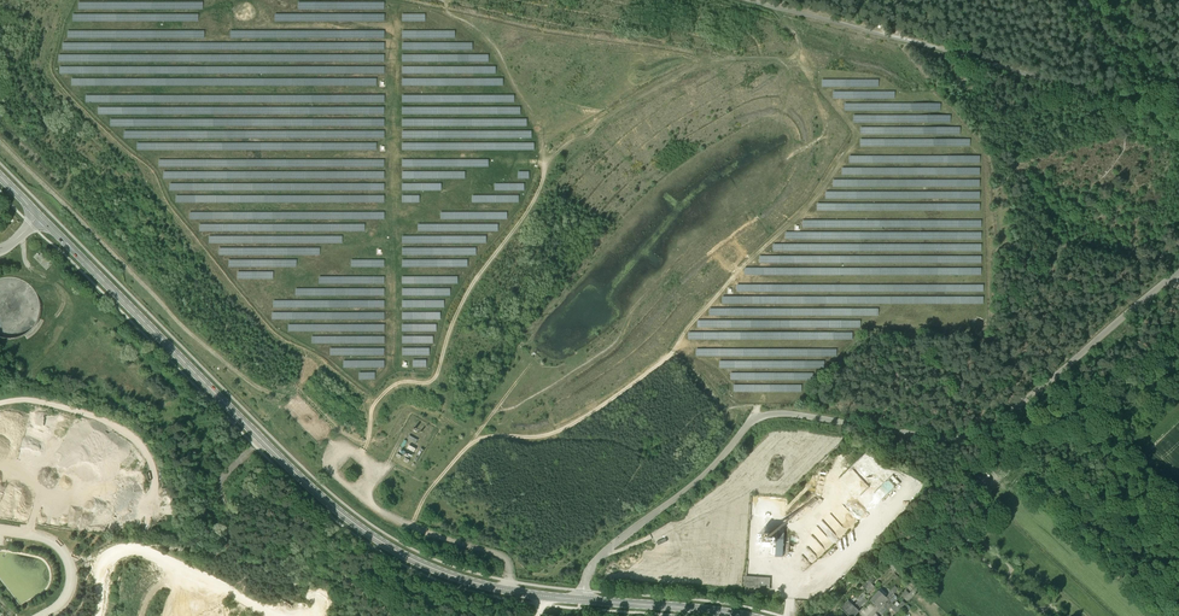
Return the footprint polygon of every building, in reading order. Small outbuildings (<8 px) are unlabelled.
[(416,443),(418,440),(410,435),(407,439),(416,443)] [(414,453),(415,450),(402,443),(400,446),(414,453)] [(850,447),(843,459),(846,460),(852,450),(853,448),(850,447)] [(411,459),(412,455),(399,448),(397,452),(411,459)] [(416,462),(423,449),(421,448),(414,460),(416,462)] [(822,494),(826,476),(819,475),(815,492),(822,494)] [(775,556),(782,557),(784,528),(777,528),(775,556)] [(746,576),(745,587),(770,588),(770,578),(746,576)] [(872,583),(869,580),(868,579),(862,585),(865,589),(872,583)] [(872,583),(865,589),(865,590),(868,593),(875,587),(872,583)] [(880,609),(895,592),(893,590),(887,596),(886,595),(885,596),(879,590),(870,600),(876,606),(880,609)] [(848,615),(865,597),(866,596),(864,593),(853,605),(852,604),(844,612),(848,615)] [(840,607),(844,612),(852,604),(850,602),(855,597),(853,594),(840,607)] [(895,595),(890,600),(893,603),(898,598),(895,595)] [(848,615),(849,615),(855,615),(860,611),(858,610),(867,600),(865,597),(848,615)] [(887,609),(892,604),(889,601),(883,606),(887,609)] [(896,607),(897,607),(899,609),(905,603),(902,601),(899,604),(896,607)]
